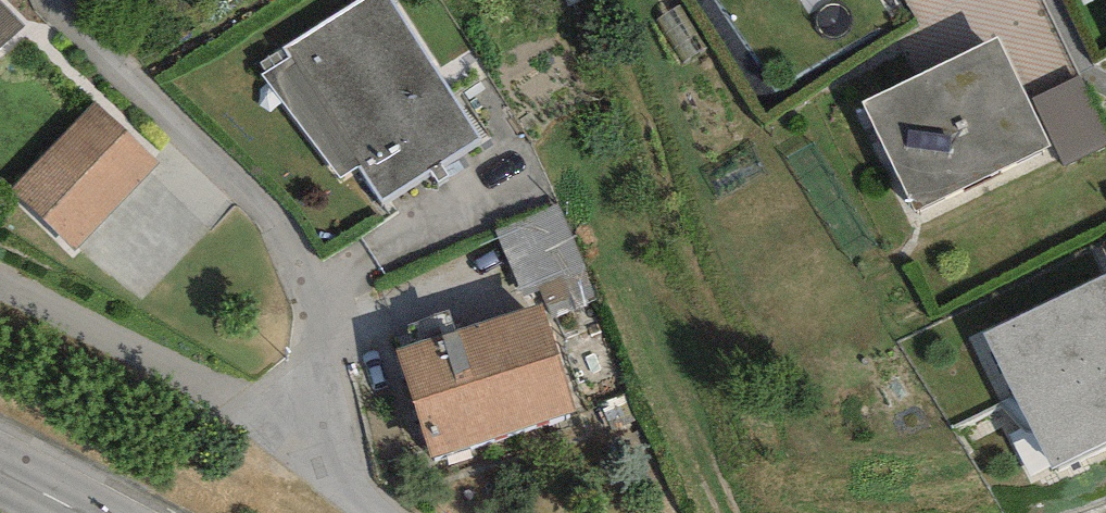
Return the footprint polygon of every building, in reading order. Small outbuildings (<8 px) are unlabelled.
[(389,0),(364,0),(288,49),(290,60),(265,76),(336,187),(358,174),(379,207),(481,142),(389,0)] [(25,39),(0,13),(0,63),(25,39)] [(997,41),(860,103),(908,209),(1046,147),(997,41)] [(1081,78),(1034,98),(1062,162),(1105,143),(1105,137),(1081,78)] [(158,171),(97,106),(6,190),(66,255),(158,171)] [(984,339),(1052,478),(1105,452),(1105,280),(984,339)] [(542,315),(394,361),(427,466),(575,420),(542,315)]
